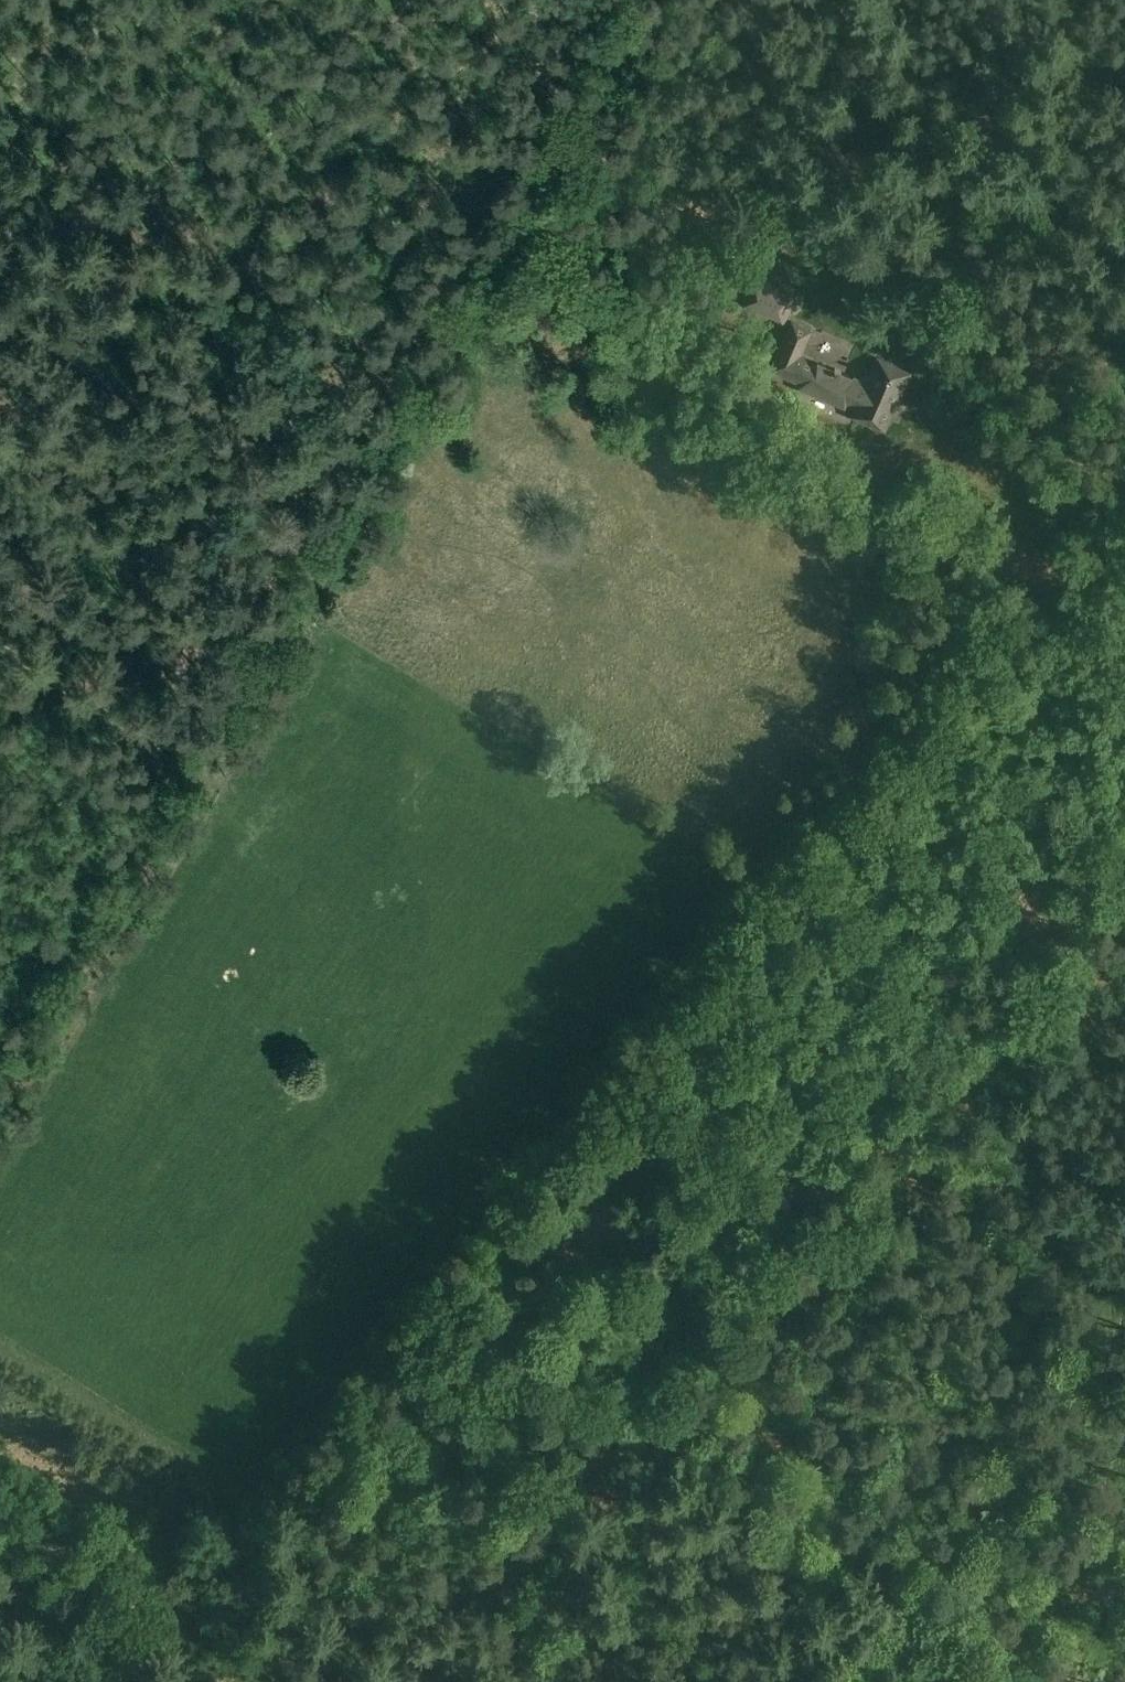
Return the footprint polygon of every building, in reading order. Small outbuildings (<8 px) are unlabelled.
[(782,321),(785,326),(798,296),(753,277),(741,304),(745,304),(782,321)] [(859,410),(857,417),(886,429),(908,373),(878,361),(868,386),(800,355),(810,331),(793,324),(774,371),(805,384),(804,388),(859,410)]
